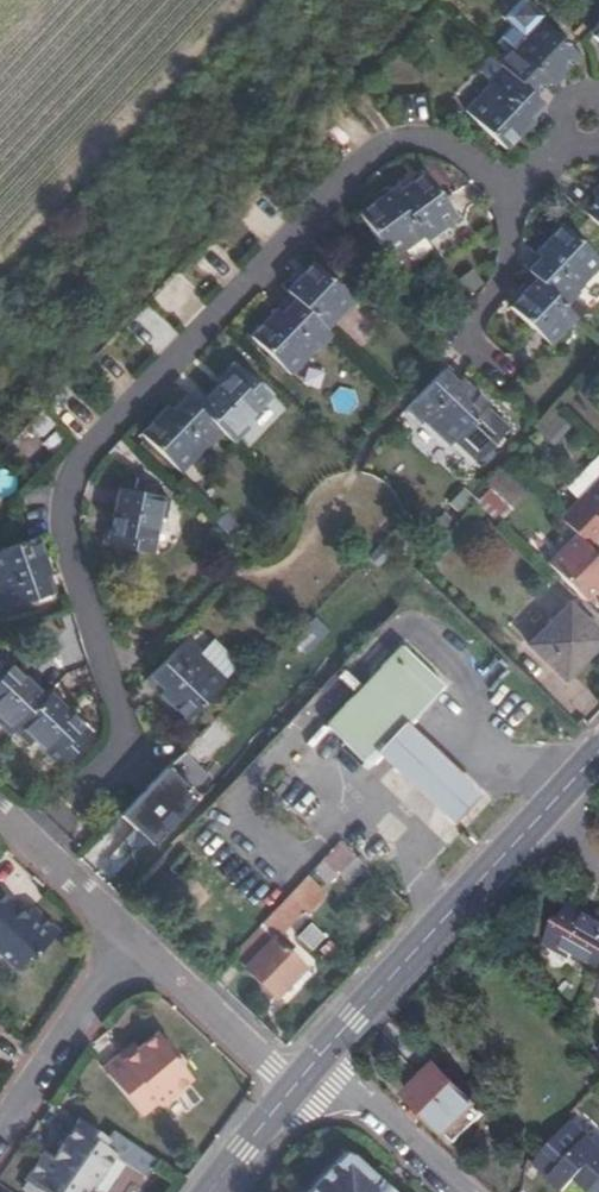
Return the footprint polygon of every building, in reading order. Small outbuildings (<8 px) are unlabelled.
[(520,51),(544,25),(541,21),(545,16),(528,0),(519,0),(502,17),(512,27),(504,35),(516,46),(520,51)] [(589,31),(598,41),(598,20),(589,31)] [(551,84),(579,55),(546,22),(544,25),(520,51),(516,46),(499,64),(533,95),(547,81),(551,84)] [(505,149),(532,121),(520,109),(533,95),(499,64),(490,55),(477,68),(490,80),(488,82),(490,84),(465,111),(505,149)] [(520,109),(532,121),(545,107),(533,95),(520,109)] [(425,239),(456,217),(426,172),(394,196),(421,235),(425,239)] [(358,214),(390,257),(392,256),(421,235),(394,196),(390,190),(358,214)] [(595,194),(598,197),(584,213),(598,226),(598,190),(595,194)] [(598,266),(598,259),(562,224),(536,252),(548,264),(535,278),(536,279),(566,306),(580,291),(577,289),(598,266)] [(402,270),(431,249),(425,239),(421,235),(392,256),(402,270)] [(535,278),(548,264),(536,252),(523,266),(535,278)] [(326,327),(353,299),(313,262),(286,291),(290,294),(302,306),(307,310),(326,327)] [(549,345),(576,316),(566,306),(536,279),(509,307),(549,345)] [(302,306),(290,294),(277,309),(289,320),(302,306)] [(127,326),(152,352),(174,331),(148,305),(127,326)] [(251,337),(292,375),(317,347),(319,349),(333,334),(326,327),(307,310),(302,306),(289,320),(277,309),(251,337)] [(244,386),(252,378),(239,365),(231,373),(244,386)] [(435,377),(448,390),(460,377),(447,365),(435,377)] [(244,423),(270,395),(252,378),(244,386),(231,373),(198,408),(223,432),(234,442),(248,426),(244,423)] [(486,407),(489,405),(460,377),(448,390),(435,377),(406,407),(421,422),(424,419),(450,444),(455,439),(477,461),(508,429),(486,407)] [(193,403),(181,391),(167,405),(180,417),(193,403)] [(141,433),(181,472),(207,445),(209,447),(223,432),(198,408),(193,403),(180,417),(167,405),(141,433)] [(539,428),(551,444),(570,429),(558,413),(539,428)] [(511,509),(530,490),(503,463),(484,483),(489,488),(511,509)] [(561,518),(588,544),(598,534),(598,478),(561,518)] [(126,548),(151,553),(159,516),(164,517),(169,497),(120,487),(111,534),(129,537),(126,548)] [(502,521),(512,510),(511,509),(489,488),(477,501),(500,522),(502,521)] [(109,545),(126,548),(129,537),(111,534),(109,545)] [(577,534),(548,563),(556,572),(585,600),(598,587),(598,556),(577,534)] [(41,597),(35,579),(50,572),(37,536),(0,549),(0,608),(2,612),(41,597)] [(41,597),(57,591),(50,572),(35,579),(41,597)] [(569,604),(530,644),(565,678),(598,643),(598,634),(569,604)] [(160,693),(187,719),(226,679),(199,654),(201,652),(186,637),(158,667),(171,680),(160,693)] [(199,654),(226,679),(239,664),(214,639),(201,652),(199,654)] [(407,725),(444,686),(402,645),(325,725),(368,766),(379,755),(407,725)] [(44,698),(1,657),(0,659),(0,724),(10,734),(14,730),(44,698)] [(158,667),(146,680),(160,693),(171,680),(158,667)] [(60,767),(91,736),(49,694),(44,698),(14,730),(29,744),(33,740),(60,767)] [(451,824),(479,793),(407,725),(379,755),(451,824)] [(151,844),(198,797),(167,766),(120,813),(151,844)] [(361,873),(367,867),(340,839),(313,868),(328,882),(339,871),(352,882),(361,873)] [(404,903),(367,867),(361,873),(397,910),(404,903)] [(274,997),(304,966),(275,938),(305,908),(309,912),(326,894),(306,876),(259,925),(260,925),(232,955),(245,967),(244,968),(274,997)] [(0,890),(0,948),(17,963),(28,953),(32,956),(59,927),(32,902),(24,912),(0,890)] [(571,903),(561,921),(558,919),(545,941),(570,955),(572,951),(590,961),(586,969),(598,977),(598,922),(593,919),(594,916),(571,903)] [(155,1031),(136,1046),(106,1072),(140,1113),(155,1100),(158,1103),(190,1075),(177,1060),(179,1058),(155,1031)] [(106,1072),(136,1046),(132,1041),(101,1067),(106,1072)] [(439,1068),(410,1096),(456,1142),(484,1114),(439,1068)] [(577,1116),(537,1158),(568,1187),(586,1168),(598,1180),(598,1136),(577,1116)] [(106,1138),(75,1117),(49,1155),(39,1149),(19,1177),(41,1191),(75,1191),(84,1180),(89,1184),(110,1152),(100,1146),(106,1138)] [(297,1191),(384,1191),(343,1154),(335,1150),(297,1191)]
